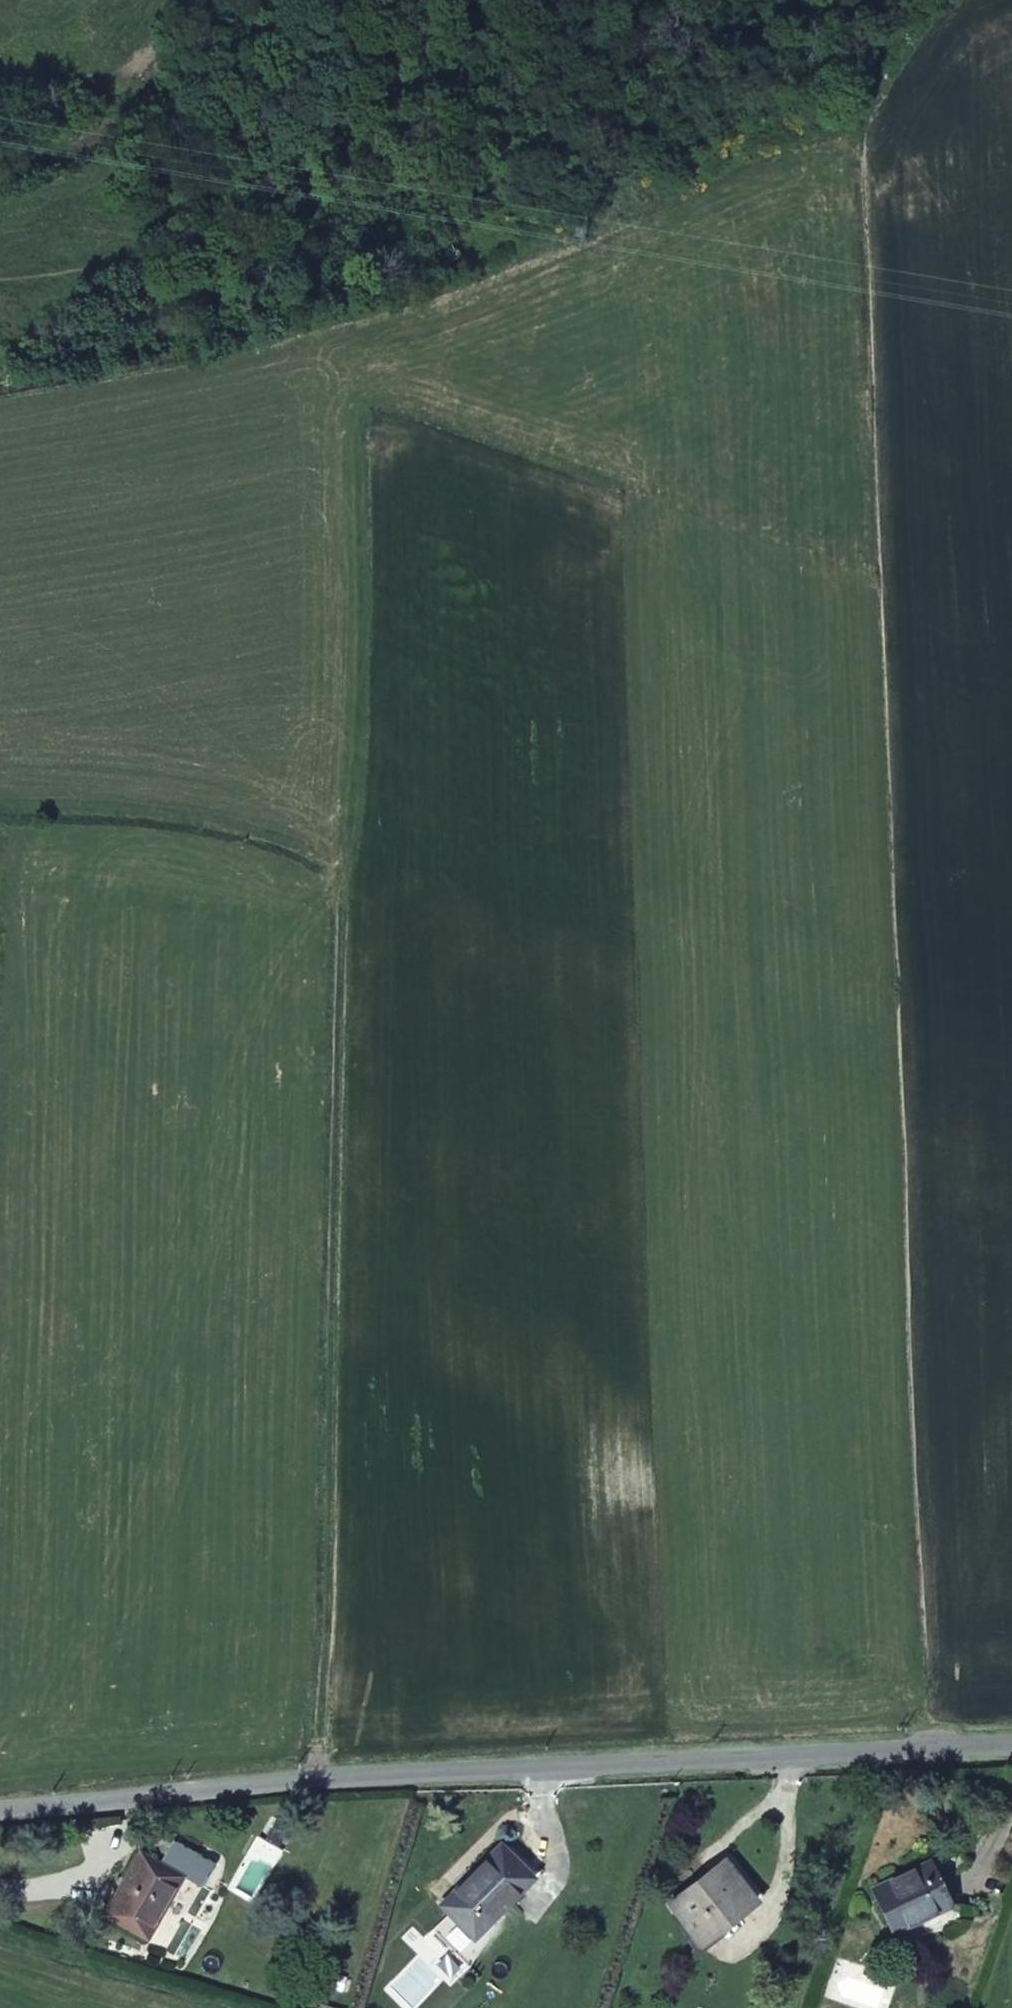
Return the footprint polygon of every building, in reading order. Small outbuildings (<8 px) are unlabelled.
[(278,1829),(270,1841),(282,1850),(291,1836),(278,1829)] [(105,1905),(148,1932),(187,1871),(203,1882),(218,1859),(201,1848),(179,1834),(165,1856),(144,1843),(105,1905)] [(497,1850),(439,1906),(474,1939),(532,1882),(497,1850)] [(954,1901),(932,1857),(876,1885),(896,1929),(954,1901)] [(727,1860),(671,1902),(700,1940),(755,1896),(727,1860)]
